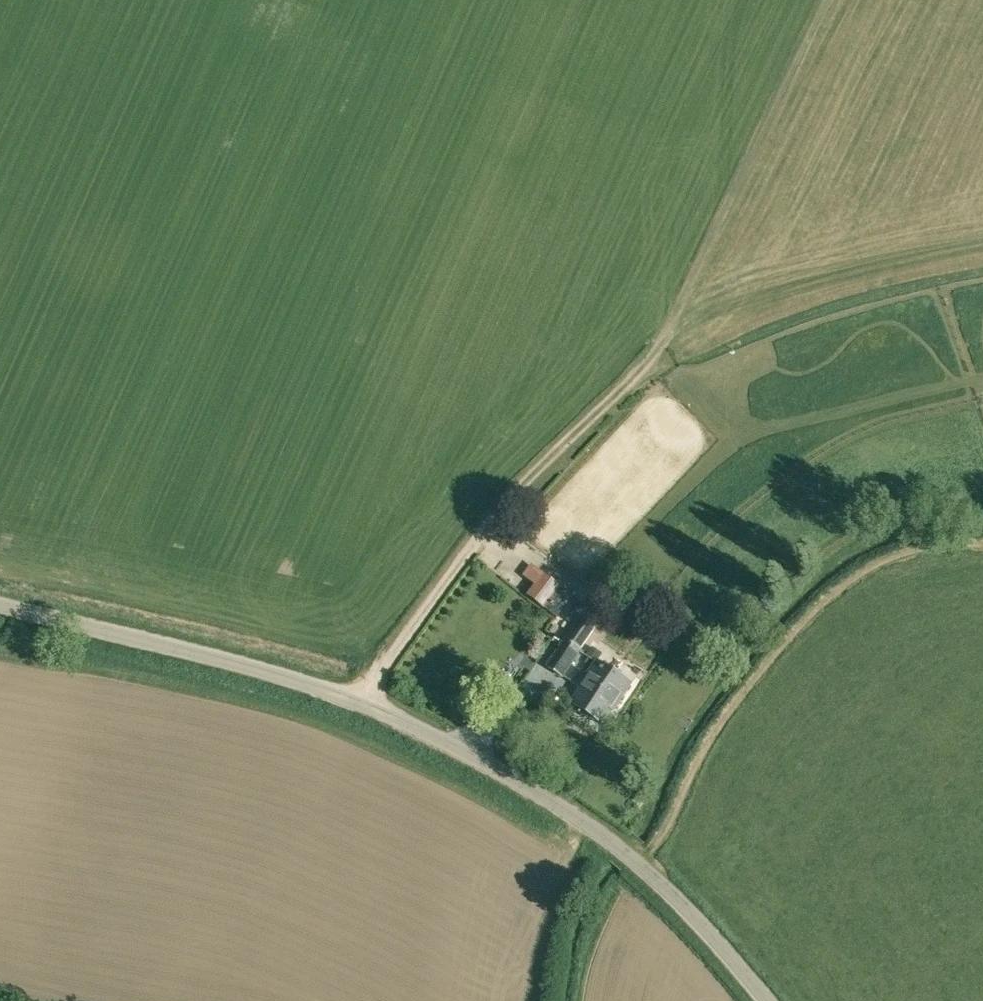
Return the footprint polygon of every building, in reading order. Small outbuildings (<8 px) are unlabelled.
[(551,604),(564,615),(580,594),(567,584),(551,604)] [(552,598),(535,585),(527,594),(544,608),(552,598)] [(581,650),(580,649),(598,624),(582,613),(564,640),(546,668),(562,679),(581,650)] [(579,689),(581,690),(572,704),(601,723),(614,703),(617,705),(630,684),(596,662),(579,689)] [(637,676),(626,691),(637,699),(648,684),(637,676)]
